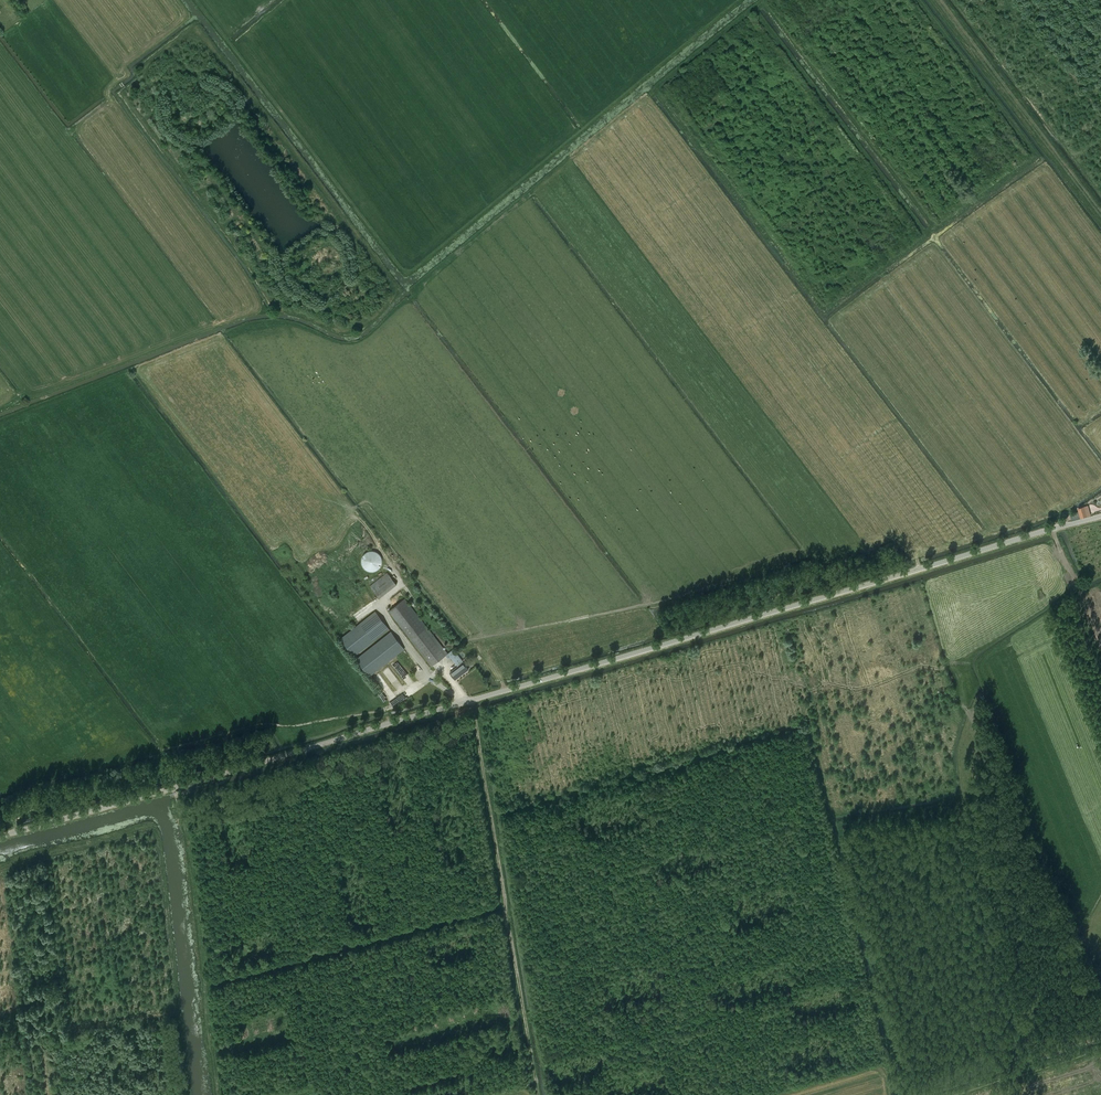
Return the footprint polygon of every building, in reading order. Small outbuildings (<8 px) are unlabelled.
[(1079,512),(1070,514),(1072,520),(1080,517),(1079,512)] [(369,551),(366,563),(378,566),(380,553),(369,551)] [(372,586),(382,596),(396,582),(386,572),(372,586)] [(405,598),(389,611),(432,665),(446,655),(449,659),(451,657),(458,666),(450,673),(455,679),(468,669),(463,662),(464,662),(454,649),(448,653),(405,598)] [(376,611),(340,638),(354,656),(389,629),(376,611)] [(391,631),(356,658),(369,676),(405,649),(391,631)] [(384,679),(381,682),(388,691),(391,688),(384,679)]
